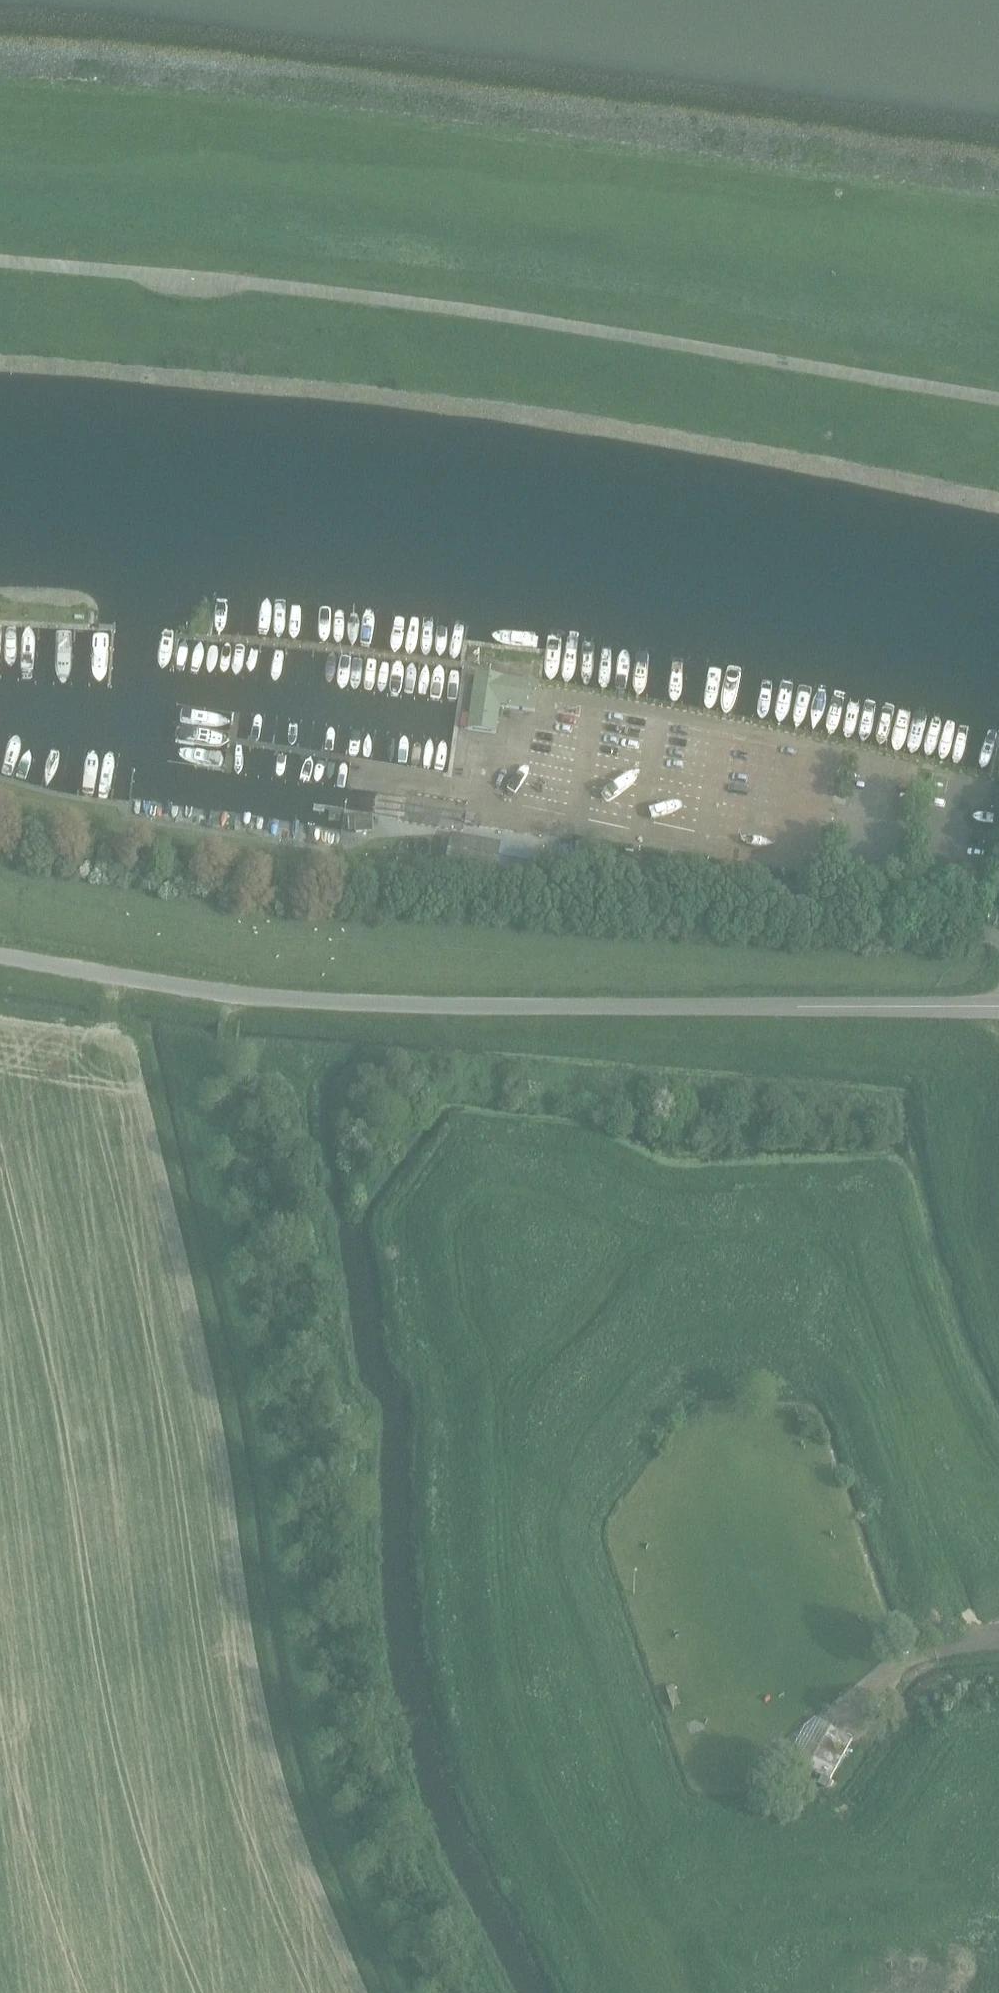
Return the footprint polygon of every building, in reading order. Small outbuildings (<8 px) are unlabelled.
[(536,687),(536,684),(476,675),(468,730),(496,734),(500,707),(536,712),(539,688),(536,687)] [(464,830),(463,856),(502,858),(503,832),(464,830)] [(829,1723),(805,1769),(834,1784),(858,1739),(829,1723)]
